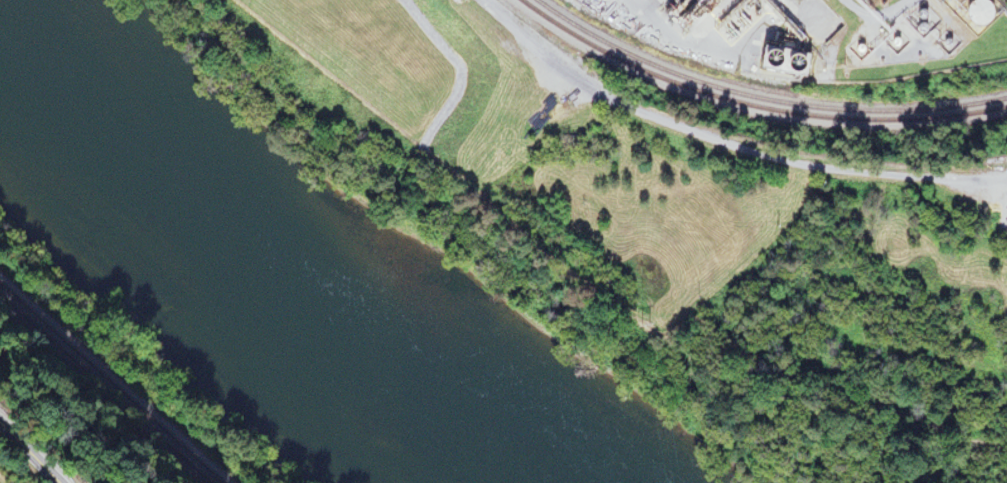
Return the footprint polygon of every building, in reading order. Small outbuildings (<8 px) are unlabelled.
[(989,14),(974,0),(965,0),(953,13),(971,31),(989,14)] [(907,13),(910,31),(919,29),(916,12),(907,13)]
